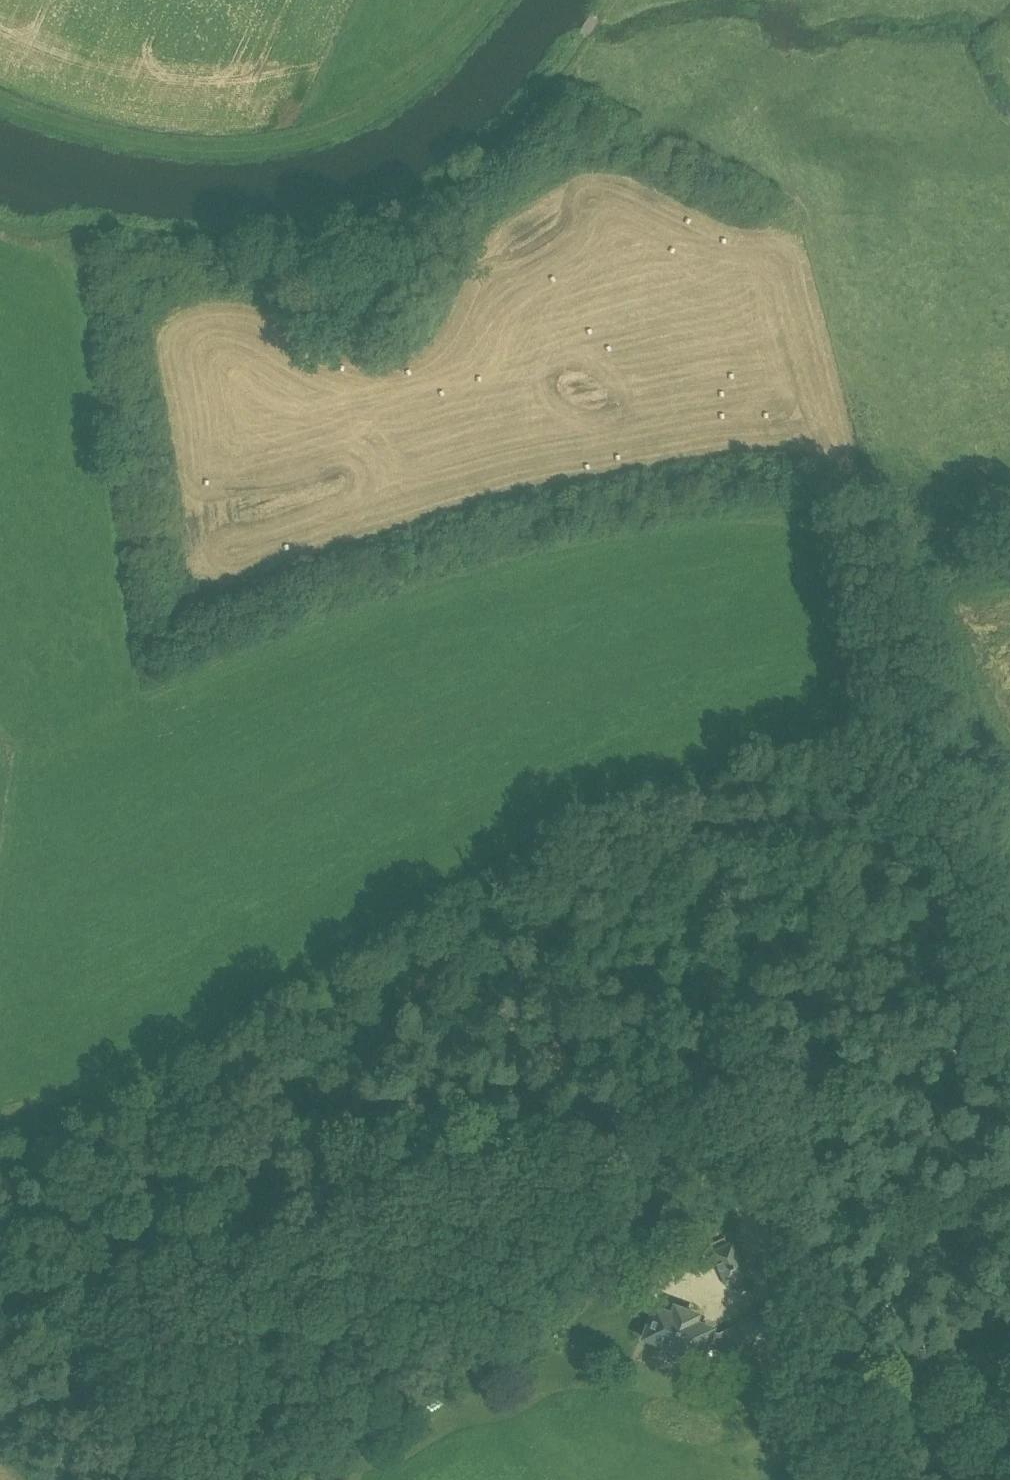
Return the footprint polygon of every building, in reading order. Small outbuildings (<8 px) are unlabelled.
[(725,1283),(748,1272),(733,1240),(709,1252),(725,1283)] [(781,1328),(770,1304),(735,1320),(737,1323),(744,1339),(747,1344),(781,1328)] [(721,1350),(744,1339),(737,1323),(718,1332),(713,1330),(713,1327),(696,1321),(699,1314),(674,1305),(672,1312),(661,1308),(654,1305),(642,1337),(702,1359),(707,1345),(721,1350)]
